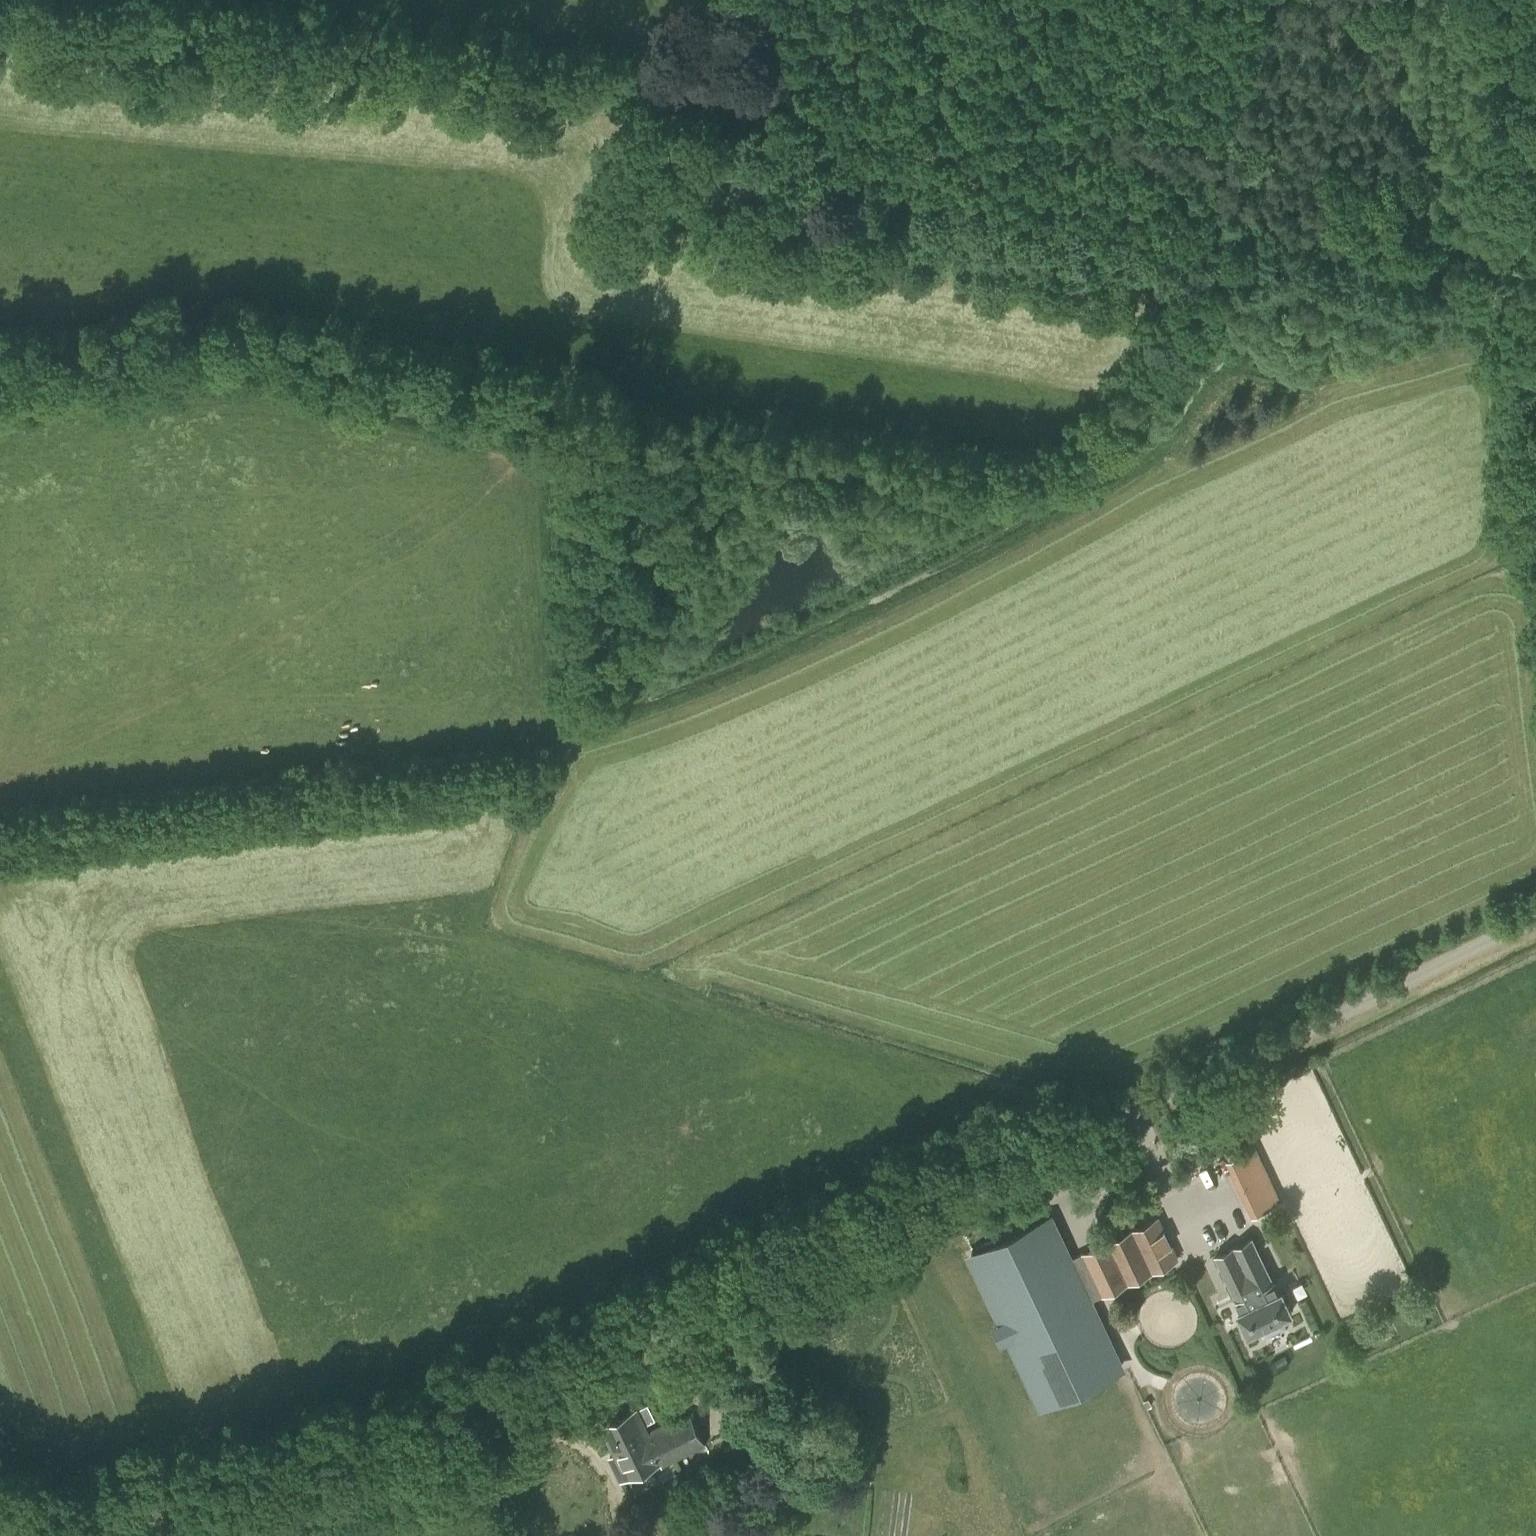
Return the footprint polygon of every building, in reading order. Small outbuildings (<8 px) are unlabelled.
[(1254,1148),(1234,1157),(1260,1212),(1280,1203),(1254,1148)] [(1041,1206),(964,1243),(1036,1394),(1113,1358),(1087,1303),(1127,1284),(1179,1260),(1159,1217),(1107,1242),(1067,1261),(1041,1206)] [(1252,1238),(1216,1255),(1236,1295),(1243,1310),(1239,1312),(1250,1333),(1292,1313),(1282,1291),(1279,1293),(1272,1278),(1252,1238)] [(716,1398),(727,1422),(752,1410),(741,1387),(716,1398)] [(635,1409),(603,1425),(616,1452),(628,1476),(660,1461),(662,1465),(705,1444),(689,1412),(647,1433),(643,1425),(656,1419),(648,1403),(635,1409)]
